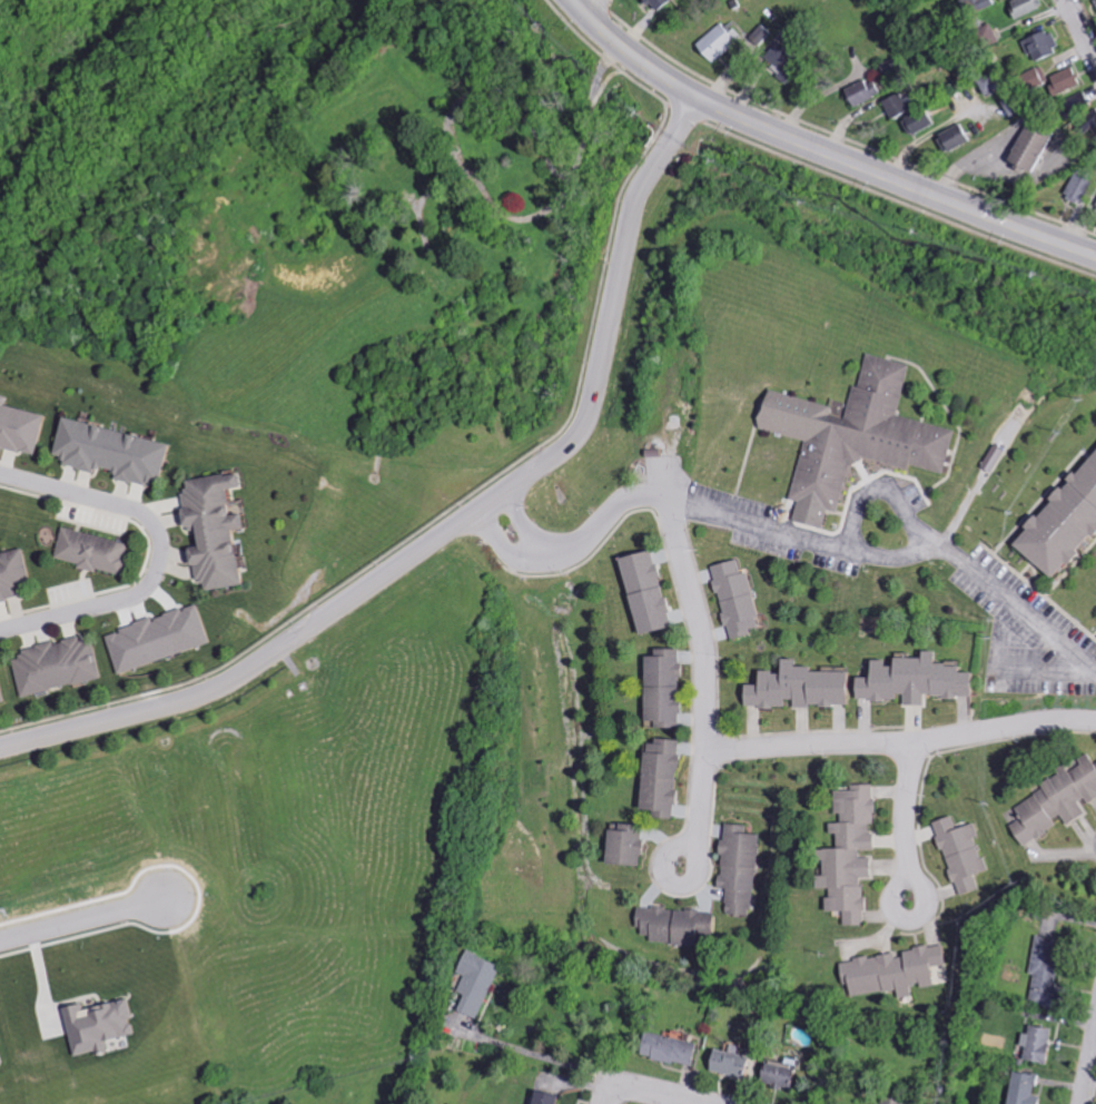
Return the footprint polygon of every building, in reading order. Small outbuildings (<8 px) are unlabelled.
[(668,0),(643,0),(647,4),(648,3),(656,12),(668,0)] [(994,4),(992,0),(959,0),(967,17),(994,4)] [(1041,7),(1038,0),(1012,0),(1006,2),(1014,19),(1041,7)] [(997,42),(989,24),(972,31),(979,49),(997,42)] [(693,43),(704,62),(742,41),(735,29),(727,33),(723,27),(693,43)] [(1052,31),(1023,38),(1028,60),(1058,53),(1052,31)] [(1047,78),(1041,66),(1015,78),(1022,94),(1044,84),(1050,97),(1079,84),(1072,67),(1047,78)] [(852,109),(880,94),(871,77),(843,92),(852,109)] [(881,102),(890,120),(908,110),(898,93),(881,102)] [(924,109),(901,120),(909,136),(932,125),(924,109)] [(1030,176),(1051,136),(1024,122),(1003,163),(1030,176)] [(944,154),(967,141),(957,124),(934,137),(944,154)] [(1076,205),(1092,183),(1078,174),(1063,196),(1076,205)] [(945,474),(954,429),(898,417),(908,364),(866,355),(859,388),(852,387),(846,419),(832,416),(834,406),(762,391),(754,430),(802,440),(790,500),(796,501),(791,522),(822,528),(826,511),(837,513),(848,458),(909,470),(910,467),(945,474)] [(14,404),(16,394),(0,391),(0,445),(43,455),(52,413),(14,404)] [(165,446),(69,422),(61,453),(73,456),(71,462),(123,474),(123,477),(155,485),(165,446)] [(1048,580),(1095,524),(1095,444),(1009,546),(1048,580)] [(253,583),(246,543),(237,545),(235,535),(240,534),(236,514),(227,516),(222,491),(235,488),(232,473),(195,480),(197,489),(188,491),(195,531),(204,530),(207,546),(197,548),(204,582),(212,580),(214,591),(253,583)] [(61,559),(102,568),(128,574),(135,542),(68,528),(61,559)] [(31,595),(29,586),(37,584),(28,546),(0,553),(0,603),(31,595)] [(615,560),(636,635),(672,626),(650,550),(615,560)] [(711,566),(723,628),(729,627),(731,639),(750,635),(749,630),(757,628),(746,572),(739,574),(736,561),(711,566)] [(111,634),(123,673),(219,644),(206,603),(158,618),(158,619),(111,634)] [(106,679),(99,640),(89,642),(88,637),(15,651),(24,695),(106,679)] [(643,727),(678,727),(678,650),(652,650),(652,658),(643,658),(643,727)] [(969,697),(969,673),(957,673),(957,663),(936,663),(936,652),(920,652),(920,659),(891,659),(891,667),(883,667),(883,661),(868,661),(868,679),(855,679),(855,700),(904,700),(904,706),(924,706),(924,697),(969,697)] [(848,706),(847,672),(814,673),(814,668),(793,668),(793,660),(779,660),(779,672),(756,673),(757,685),(742,686),(742,708),(784,708),(784,700),(792,700),(792,707),(848,706)] [(672,821),(678,743),(643,740),(637,811),(650,812),(650,819),(672,821)] [(1063,820),(1066,825),(1087,812),(1083,805),(1095,797),(1095,762),(1092,765),(1088,758),(1066,772),(1064,769),(1039,784),(1043,791),(1012,809),(1019,820),(1008,827),(1020,847),(1063,820)] [(833,792),(834,815),(840,814),(841,824),(829,824),(829,835),(835,835),(836,850),(818,850),(818,877),(812,877),(813,890),(828,889),(828,898),(822,898),(823,913),(842,912),(843,927),(863,926),(861,878),(872,878),(872,859),(858,859),(858,851),(872,851),(871,825),(875,825),(874,785),(850,786),(851,791),(833,792)] [(986,871),(972,824),(955,830),(952,817),(933,822),(955,897),(979,890),(974,875),(986,871)] [(638,868),(641,827),(616,825),(615,831),(605,831),(603,866),(638,868)] [(757,836),(745,835),(745,826),(722,825),(717,890),(725,891),(723,916),(750,918),(757,836)] [(712,915),(637,905),(633,937),(686,944),(686,941),(708,944),(712,915)] [(1028,974),(1033,974),(1028,1002),(1049,1005),(1059,941),(1034,937),(1028,974)] [(846,997),(897,991),(897,997),(910,996),(909,988),(932,985),(930,967),(947,965),(944,945),(901,951),(901,955),(842,962),(846,997)] [(463,1010),(484,1019),(506,966),(476,952),(460,989),(470,994),(463,1010)] [(80,1056),(115,1048),(113,1040),(140,1034),(137,1018),(138,1018),(134,999),(91,1008),(90,1004),(70,1008),(80,1056)] [(1019,1034),(1019,1048),(1023,1048),(1022,1061),(1046,1062),(1047,1027),(1026,1026),(1026,1034),(1019,1034)] [(695,1042),(642,1031),(637,1055),(690,1066),(695,1042)] [(739,1079),(745,1058),(713,1048),(706,1069),(739,1079)] [(1035,1076),(1012,1071),(1006,1103),(1037,1103),(1038,1096),(1032,1095),(1035,1076)] [(532,1090),(529,1103),(554,1103),(556,1095),(532,1090)] [(905,1103),(880,1095),(877,1103),(905,1103)]
